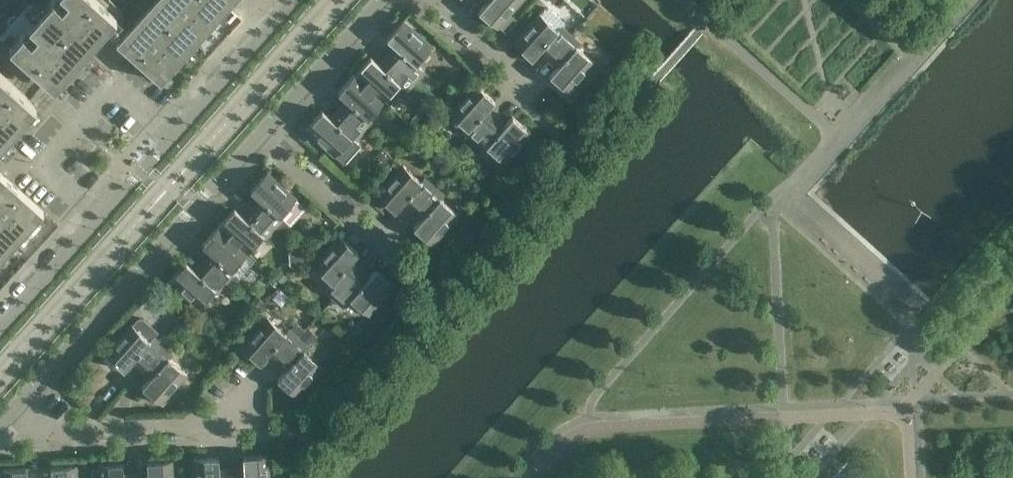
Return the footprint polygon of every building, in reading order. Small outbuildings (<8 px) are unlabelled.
[(9,45),(53,85),(130,0),(49,0),(9,45)] [(160,81),(228,5),(222,0),(152,0),(116,41),(160,81)] [(478,10),(496,27),(520,0),(487,0),(478,10)] [(543,45),(552,53),(570,33),(560,25),(557,28),(540,13),(513,42),(532,59),(543,45)] [(399,50),(391,59),(415,80),(424,71),(416,64),(432,46),(403,20),(386,38),(399,50)] [(570,33),(552,53),(561,61),(549,75),(568,91),(594,62),(577,46),(580,42),(570,33)] [(370,56),(354,74),(383,100),(399,83),(407,90),(415,80),(391,59),(383,68),(370,56)] [(36,105),(0,73),(0,145),(36,105)] [(383,100),(354,74),(338,92),(351,104),(343,113),(363,131),(372,121),(368,118),(383,100)] [(464,132),(474,141),(492,121),(483,113),(494,100),(476,83),(450,113),(467,129),(464,132)] [(363,131),(343,113),(335,122),(322,110),(305,128),(343,163),(360,144),(355,140),(363,131)] [(500,129),(492,121),(474,141),(484,150),(487,146),(504,162),(531,132),(512,116),(500,129)] [(407,197),(416,205),(434,186),(424,177),(421,180),(403,165),(377,194),(395,211),(407,197)] [(263,202),(255,211),(279,232),(288,222),(280,215),(296,198),(267,171),(250,190),(263,202)] [(43,211),(0,172),(0,260),(43,211)] [(434,186),(416,205),(425,214),(413,227),(432,243),(458,214),(441,198),(444,194),(434,186)] [(234,208),(218,226),(247,252),(263,235),(270,242),(279,232),(255,211),(247,220),(234,208)] [(247,252),(218,226),(201,244),(215,256),(207,265),(231,286),(240,276),(232,269),(247,252)] [(324,289),(334,298),(355,274),(346,266),(358,252),(340,236),(313,265),(331,281),(324,289)] [(218,292),(219,291),(223,295),(231,286),(207,265),(199,274),(185,262),(169,280),(198,307),(214,289),(218,292)] [(364,282),(355,274),(334,298),(343,306),(350,298),(368,314),(395,285),(376,268),(364,282)] [(258,310),(263,303),(258,298),(252,304),(258,310)] [(271,349),(280,357),(298,337),(288,328),(285,332),(267,316),(241,346),(260,362),(271,349)] [(136,357),(145,365),(162,345),(152,336),(149,339),(131,324),(105,353),(124,370),(136,357)] [(298,337),(280,357),(289,365),(277,378),(296,395),(322,365),(305,350),(308,346),(298,337)] [(162,345),(145,365),(153,373),(142,386),(160,402),(187,373),(169,357),(172,353),(162,345)] [(232,474),(232,477),(269,477),(267,454),(243,456),(244,473),(232,474)] [(232,474),(220,475),(219,457),(194,458),(195,477),(232,477),(232,474)] [(172,460),(147,461),(148,477),(173,477),(172,460)] [(123,462),(98,464),(99,477),(124,477),(123,462)] [(76,465),(51,466),(52,477),(76,477),(76,465)] [(27,468),(2,469),(3,477),(28,477),(27,468)]
